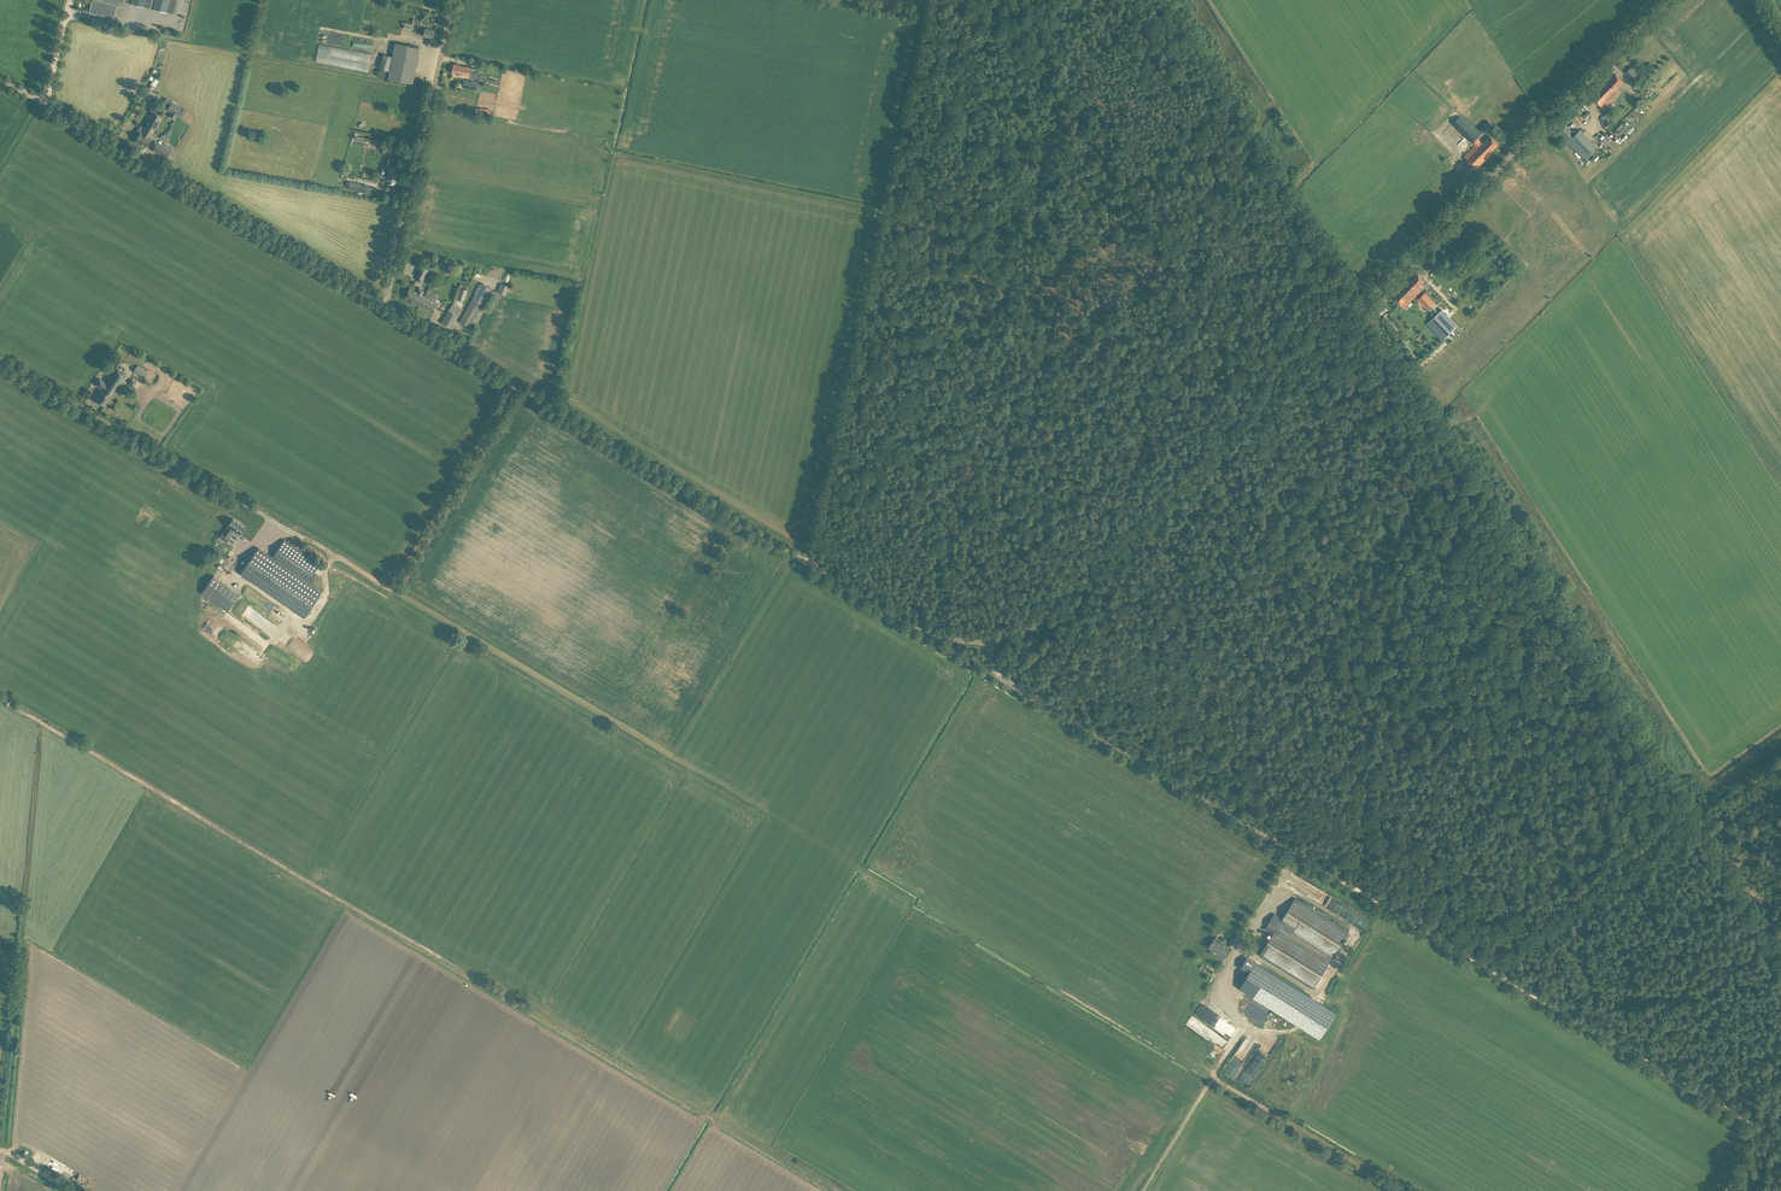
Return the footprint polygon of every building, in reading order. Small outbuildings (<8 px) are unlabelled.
[(114,19),(117,5),(118,5),(120,5),(121,4),(122,3),(123,2),(130,3),(130,4),(144,7),(174,14),(177,0),(102,0),(102,1),(96,0),(92,0),(89,13),(114,19)] [(640,0),(625,0),(621,21),(635,24),(640,0)] [(270,1),(267,16),(298,21),(298,16),(287,14),(287,11),(286,10),(288,4),(270,1)] [(411,30),(413,24),(405,22),(404,28),(411,30)] [(435,30),(429,29),(425,28),(423,36),(428,37),(426,45),(431,46),(433,38),(435,30)] [(177,31),(166,29),(164,35),(176,37),(177,31)] [(354,47),(373,50),(374,43),(354,41),(354,47)] [(419,47),(414,46),(395,43),(392,56),(384,53),(380,68),(388,70),(391,61),(388,78),(413,83),(419,47)] [(319,44),(316,62),(369,71),(371,63),(373,53),(319,44)] [(480,69),(460,65),(454,64),(452,73),(479,78),(480,69)] [(1638,74),(1635,71),(1631,67),(1626,72),(1633,79),(1638,74)] [(491,78),(491,77),(480,74),(478,82),(464,79),(463,83),(460,82),(459,86),(482,91),(484,83),(498,87),(500,80),(491,78)] [(1623,81),(1620,78),(1615,74),(1607,82),(1606,81),(1591,96),(1595,100),(1604,109),(1620,92),(1616,89),(1623,81)] [(151,84),(156,86),(160,79),(155,77),(151,84)] [(171,101),(166,109),(171,112),(168,116),(175,120),(182,107),(171,101)] [(475,113),(478,114),(478,115),(490,117),(491,109),(486,108),(480,107),(480,108),(476,108),(475,113)] [(162,117),(158,114),(152,111),(149,117),(150,117),(148,120),(147,120),(142,128),(152,134),(162,117)] [(1498,144),(1494,139),(1490,136),(1483,143),(1480,140),(1480,141),(1476,138),(1479,135),(1460,116),(1453,123),(1475,146),(1464,156),(1476,168),(1491,153),(1490,152),(1498,144)] [(1487,133),(1494,126),(1488,120),(1481,128),(1487,133)] [(151,137),(152,134),(142,128),(141,132),(140,131),(135,141),(146,147),(151,138),(151,137)] [(1580,129),(1567,142),(1584,159),(1597,146),(1580,129)] [(380,147),(381,141),(355,135),(354,141),(380,147)] [(162,145),(162,144),(157,142),(153,150),(166,158),(172,148),(163,143),(162,145)] [(400,168),(390,165),(390,166),(387,166),(384,182),(386,182),(386,183),(396,185),(400,168)] [(361,184),(350,181),(349,188),(359,190),(361,184)] [(368,185),(364,185),(363,191),(367,192),(367,191),(375,193),(376,188),(368,186),(368,185)] [(429,269),(422,266),(416,275),(418,276),(416,280),(422,283),(424,279),(429,269)] [(1425,281),(1421,277),(1417,273),(1409,281),(1408,280),(1393,295),(1397,299),(1405,307),(1421,291),(1418,288),(1425,281)] [(469,328),(472,322),(491,288),(482,282),(460,322),(469,328)] [(501,282),(497,292),(505,295),(509,286),(501,282)] [(464,300),(467,289),(462,287),(458,299),(464,300)] [(422,295),(424,291),(419,288),(417,292),(410,288),(405,298),(418,305),(424,296),(422,295)] [(1428,308),(1434,302),(1425,292),(1419,298),(1428,308)] [(433,313),(436,307),(438,303),(424,296),(418,305),(433,313)] [(451,327),(454,322),(461,309),(452,304),(442,322),(451,327)] [(1444,338),(1457,325),(1442,309),(1429,322),(1444,338)] [(137,366),(133,371),(146,379),(149,374),(137,366)] [(104,406),(114,390),(125,373),(116,367),(106,383),(99,378),(95,384),(102,389),(95,400),(104,406)] [(245,526),(233,518),(230,521),(229,522),(228,524),(228,525),(227,526),(228,526),(223,532),(220,537),(227,542),(230,538),(230,537),(234,530),(240,534),(241,533),(243,532),(244,530),(244,528),(245,526)] [(308,580),(316,569),(320,564),(284,540),(272,557),(258,548),(241,573),(304,616),(322,591),(307,582),(308,580)] [(203,594),(230,611),(242,593),(216,575),(203,594)] [(1332,958),(1345,936),(1349,931),(1295,898),(1282,919),(1274,914),(1265,928),(1273,933),(1260,954),(1313,987),(1330,961),(1289,936),(1292,932),(1332,958)] [(1226,957),(1228,953),(1231,948),(1215,938),(1209,947),(1226,957)] [(1248,973),(1239,987),(1304,1029),(1321,1039),(1337,1013),(1247,957),(1240,967),(1248,973)] [(1222,1050),(1227,1042),(1197,1019),(1194,1023),(1191,1021),(1189,1025),(1222,1050)] [(1237,1080),(1246,1087),(1277,1042),(1268,1036),(1237,1080)] [(1238,1049),(1223,1073),(1233,1079),(1248,1055),(1238,1049)]
